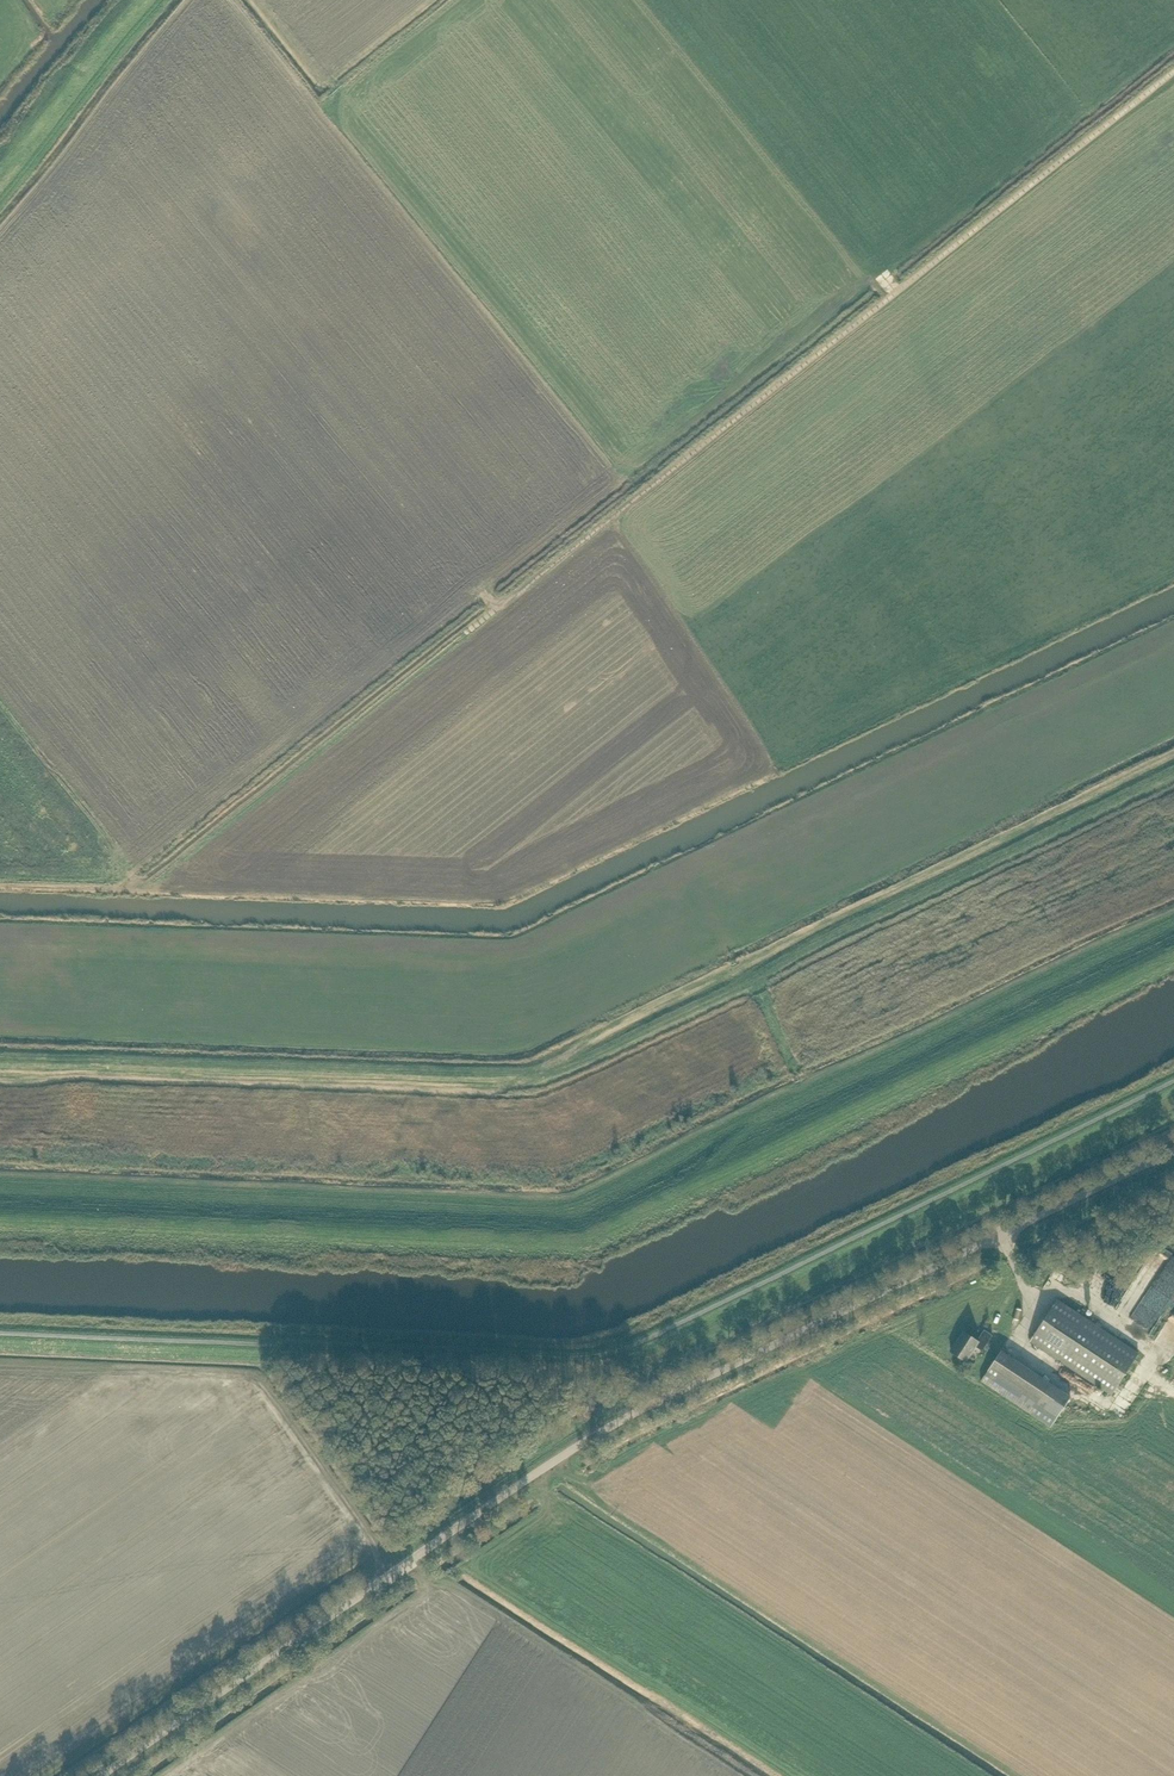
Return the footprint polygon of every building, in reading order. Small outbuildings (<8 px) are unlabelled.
[(1148,1280),(1140,1295),(1152,1301),(1153,1299),(1163,1304),(1173,1282),(1173,1280),(1141,1263),(1135,1274),(1148,1280)] [(1130,1276),(1110,1311),(1122,1317),(1142,1283),(1130,1276)] [(1139,1354),(1107,1333),(1056,1300),(1030,1340),(1111,1395),(1139,1354)] [(1141,1344),(1157,1361),(1160,1363),(1167,1356),(1173,1344),(1173,1304),(1173,1305),(1165,1319),(1160,1324),(1156,1331),(1141,1344)] [(950,1352),(966,1362),(976,1347),(982,1351),(992,1335),(984,1329),(977,1341),(963,1331),(950,1352)] [(1011,1358),(1000,1350),(980,1383),(991,1389),(1011,1358)] [(1049,1428),(1070,1396),(1011,1358),(991,1389),(1049,1428)] [(1168,1379),(1171,1373),(1163,1368),(1160,1374),(1168,1379)]
